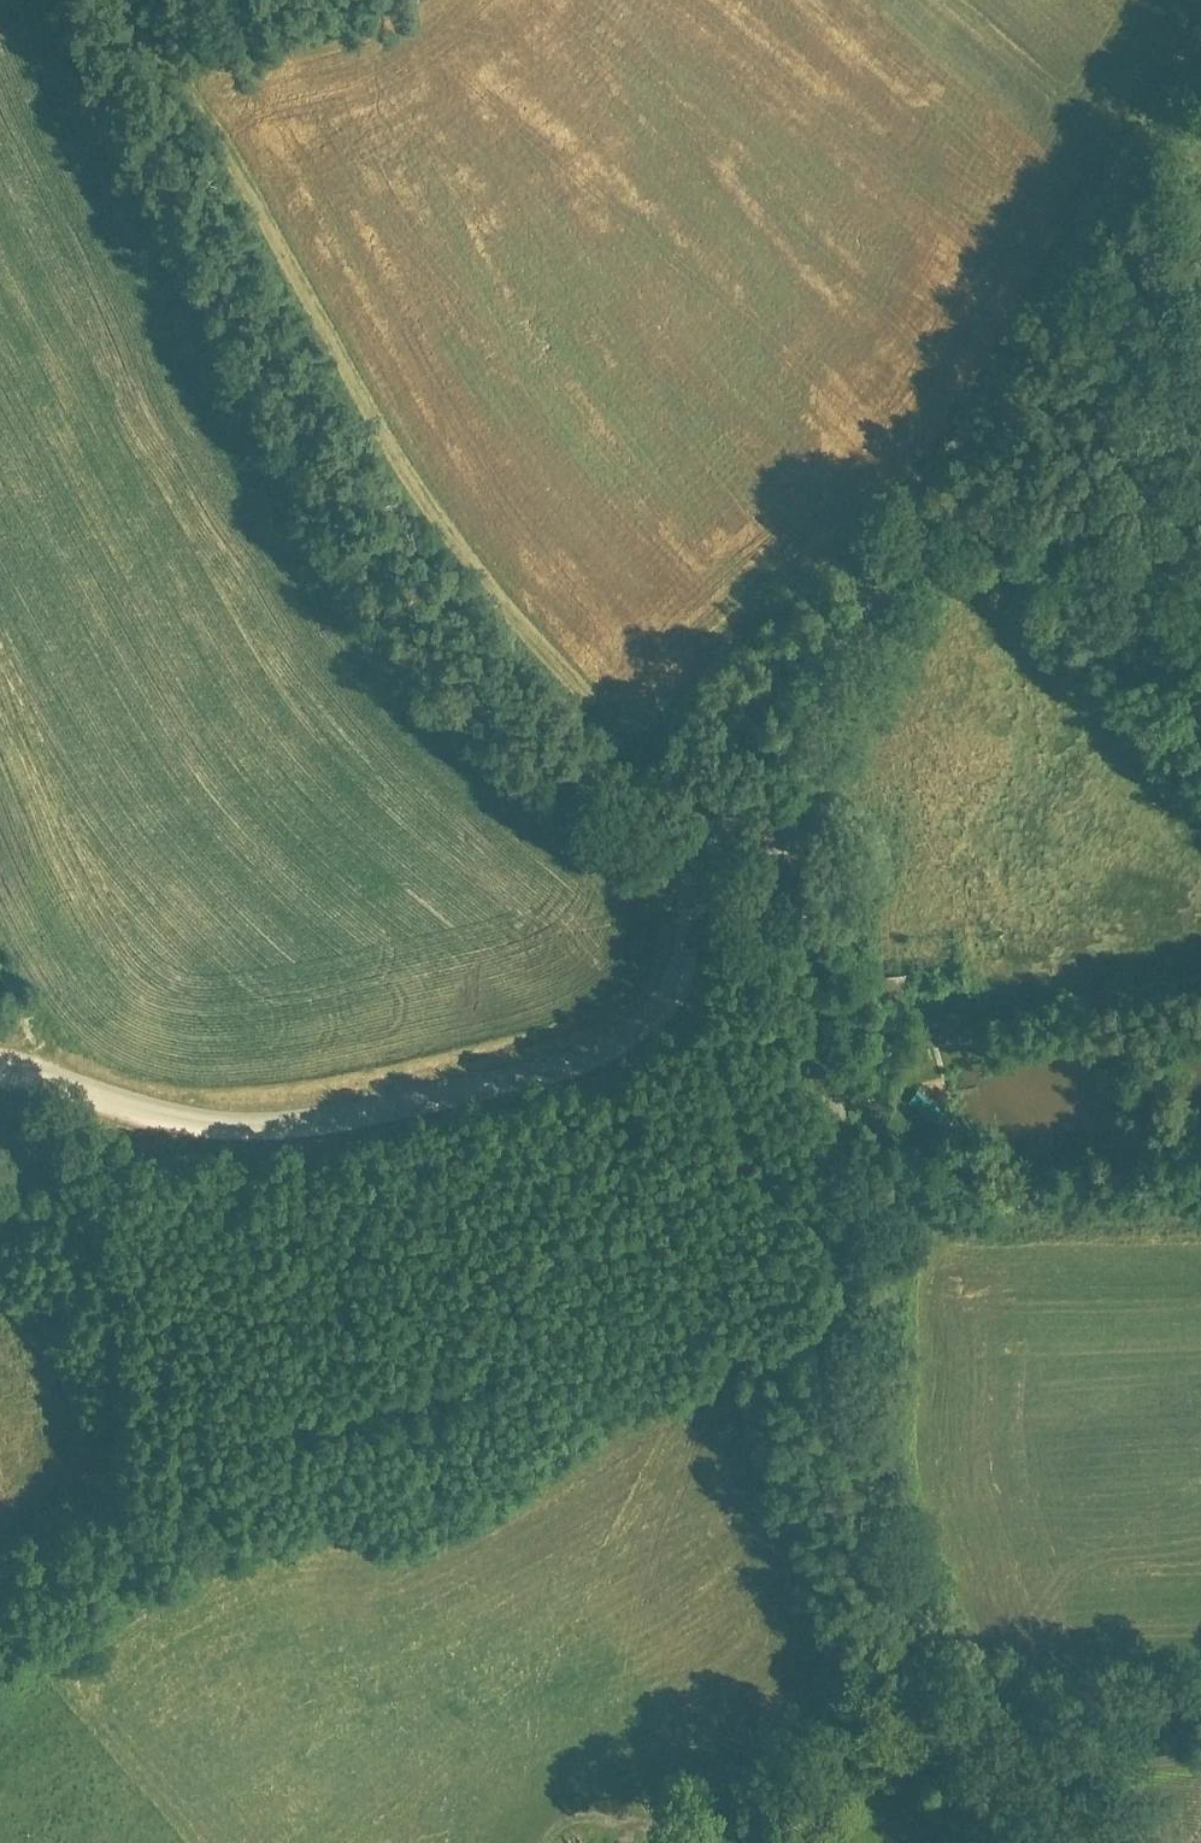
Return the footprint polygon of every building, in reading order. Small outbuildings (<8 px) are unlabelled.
[(792,1834),(771,1842),(796,1842),(792,1834)]
